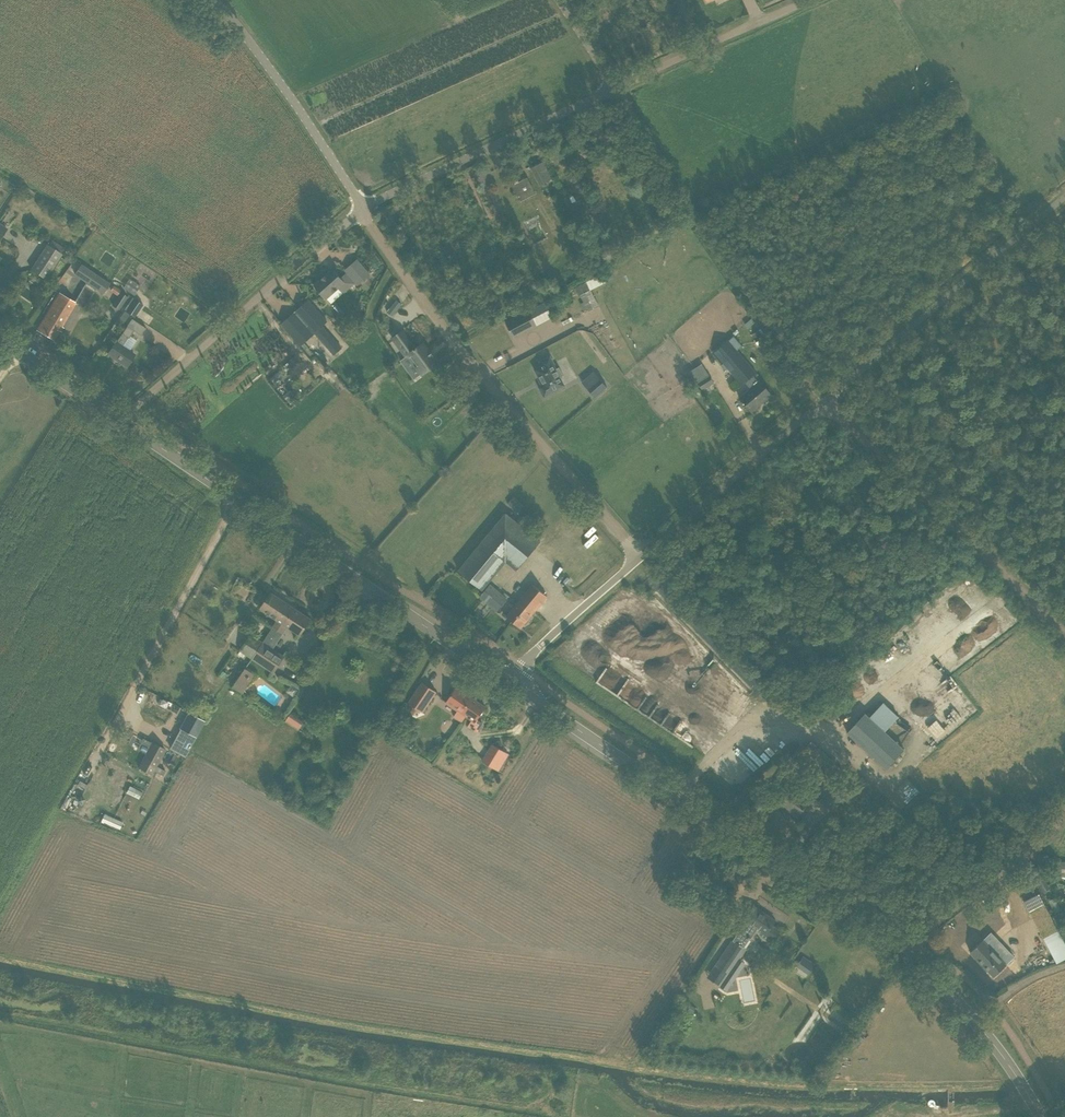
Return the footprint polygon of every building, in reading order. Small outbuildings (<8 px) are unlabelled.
[(531,168),(540,185),(551,180),(543,162),(531,168)] [(527,177),(512,185),(517,195),(533,187),(527,177)] [(31,269),(46,279),(62,254),(48,244),(31,269)] [(95,288),(103,294),(110,283),(81,264),(74,275),(86,282),(95,288)] [(349,276),(355,282),(367,272),(361,265),(349,276)] [(314,285),(326,299),(345,282),(333,268),(314,285)] [(368,272),(358,284),(373,296),(382,284),(368,272)] [(601,274),(574,288),(578,296),(580,295),(588,311),(599,305),(591,290),(606,282),(601,274)] [(125,286),(123,288),(130,292),(134,295),(137,291),(140,286),(142,283),(132,276),(130,279),(126,284),(125,286)] [(95,288),(86,282),(74,302),(84,308),(95,288)] [(114,285),(110,290),(117,295),(121,289),(114,285)] [(121,292),(112,305),(119,310),(128,296),(121,292)] [(38,330),(54,339),(75,304),(73,303),(59,294),(38,330)] [(157,297),(153,302),(159,306),(163,300),(157,297)] [(134,299),(126,310),(135,316),(143,304),(134,299)] [(327,322),(308,300),(281,324),(300,346),(314,333),(333,355),(341,348),(322,326),(327,322)] [(386,311),(392,316),(402,305),(396,300),(386,311)] [(505,322),(513,338),(536,325),(528,310),(505,322)] [(108,353),(127,366),(134,355),(122,346),(128,337),(128,338),(134,330),(141,336),(146,328),(131,318),(108,353)] [(404,329),(391,338),(405,358),(410,355),(423,374),(439,363),(424,341),(416,346),(404,329)] [(733,336),(728,340),(737,350),(742,346),(733,336)] [(728,340),(714,352),(723,362),(723,363),(742,384),(745,382),(751,388),(740,398),(744,403),(751,411),(771,394),(764,386),(758,380),(758,381),(753,375),(754,375),(756,373),(737,351),(737,350),(728,340)] [(556,389),(563,385),(559,377),(563,375),(559,367),(556,369),(549,357),(541,361),(543,365),(535,369),(544,385),(540,387),(544,396),(557,390),(556,389)] [(701,390),(715,382),(704,363),(690,370),(701,390)] [(144,367),(139,373),(145,378),(151,372),(144,367)] [(598,376),(586,387),(594,397),(607,387),(598,376)] [(508,504),(517,512),(523,505),(514,497),(508,504)] [(459,570),(482,590),(506,561),(517,570),(541,542),(506,513),(459,570)] [(507,616),(521,628),(547,596),(533,584),(507,616)] [(480,597),(496,611),(505,601),(489,587),(480,597)] [(276,618),(285,624),(295,609),(270,593),(260,608),(276,619),(276,618)] [(285,626),(300,636),(311,619),(295,609),(285,624),(276,618),(276,619),(277,620),(273,627),(281,632),(285,626)] [(240,651),(250,658),(261,641),(251,634),(240,651)] [(250,658),(273,673),(285,656),(261,641),(250,658)] [(234,686),(243,693),(256,674),(246,668),(234,686)] [(403,711),(411,717),(417,709),(422,713),(436,692),(422,682),(407,702),(408,703),(403,711)] [(453,717),(460,722),(465,715),(462,713),(472,698),(457,687),(446,703),(457,710),(453,717)] [(160,697),(157,703),(159,704),(166,708),(169,702),(162,698),(160,697)] [(467,727),(476,733),(483,723),(477,719),(485,706),(472,698),(462,713),(465,715),(472,720),(467,727)] [(188,712),(179,728),(181,729),(194,736),(196,737),(198,732),(204,721),(188,712)] [(847,733),(886,769),(904,749),(865,713),(847,733)] [(289,714),(286,722),(301,728),(304,719),(289,714)] [(756,754),(763,762),(781,747),(774,738),(759,749),(760,750),(756,754)] [(139,768),(152,775),(165,749),(153,743),(139,768)] [(506,759),(509,754),(492,744),(482,762),(498,771),(505,758),(506,759)] [(712,770),(732,790),(749,775),(730,754),(712,770)] [(125,796),(137,802),(142,792),(130,786),(125,796)] [(101,821),(120,829),(122,822),(103,814),(101,821)] [(1052,865),(1053,865),(1053,873),(1064,877),(1064,862),(1052,861),(1052,865)] [(1031,870),(1043,893),(1049,889),(1038,866),(1031,870)] [(944,937),(950,944),(974,925),(986,941),(996,933),(983,916),(996,906),(1004,916),(1012,910),(1007,904),(1010,902),(1001,891),(961,923),(959,921),(952,926),(954,929),(944,937)] [(1039,893),(1024,901),(1043,938),(1058,930),(1039,893)] [(715,965),(714,967),(727,976),(720,986),(727,990),(745,963),(739,959),(746,948),(744,947),(749,940),(749,939),(750,938),(749,937),(756,927),(761,930),(759,933),(770,940),(772,937),(774,939),(779,931),(772,926),(775,921),(755,907),(749,916),(733,940),(715,965)] [(982,940),(971,952),(994,975),(1005,964),(982,940)] [(815,964),(803,956),(798,964),(809,972),(815,964)] [(740,979),(745,1000),(754,998),(749,977),(740,979)]
